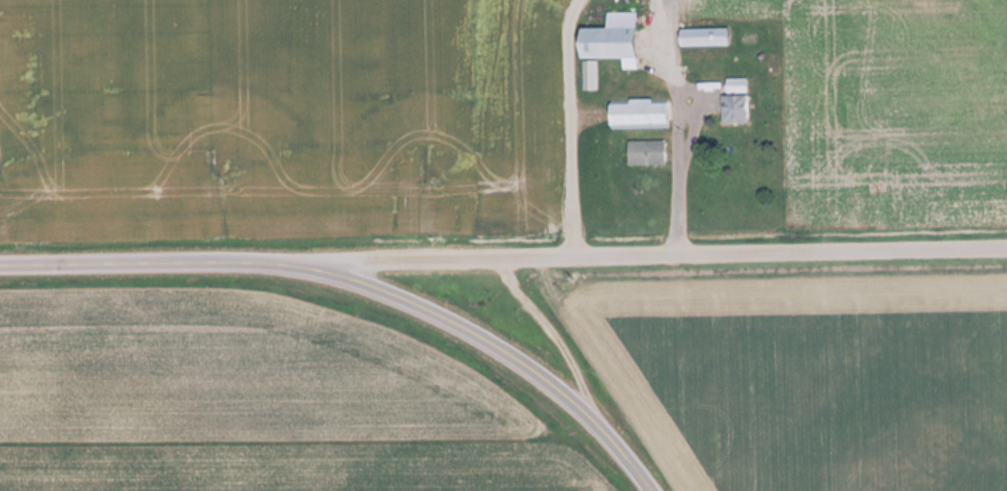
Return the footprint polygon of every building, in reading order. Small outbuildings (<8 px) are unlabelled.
[(636,13),(607,13),(607,29),(578,29),(577,59),(623,60),(622,70),(636,70),(636,13)] [(729,47),(729,29),(679,29),(679,47),(729,47)] [(583,62),(583,91),(597,91),(597,62),(583,62)] [(726,80),(726,94),(748,94),(748,80),(726,80)] [(666,101),(608,102),(608,128),(667,126),(666,101)] [(665,166),(665,142),(628,142),(628,166),(665,166)]
